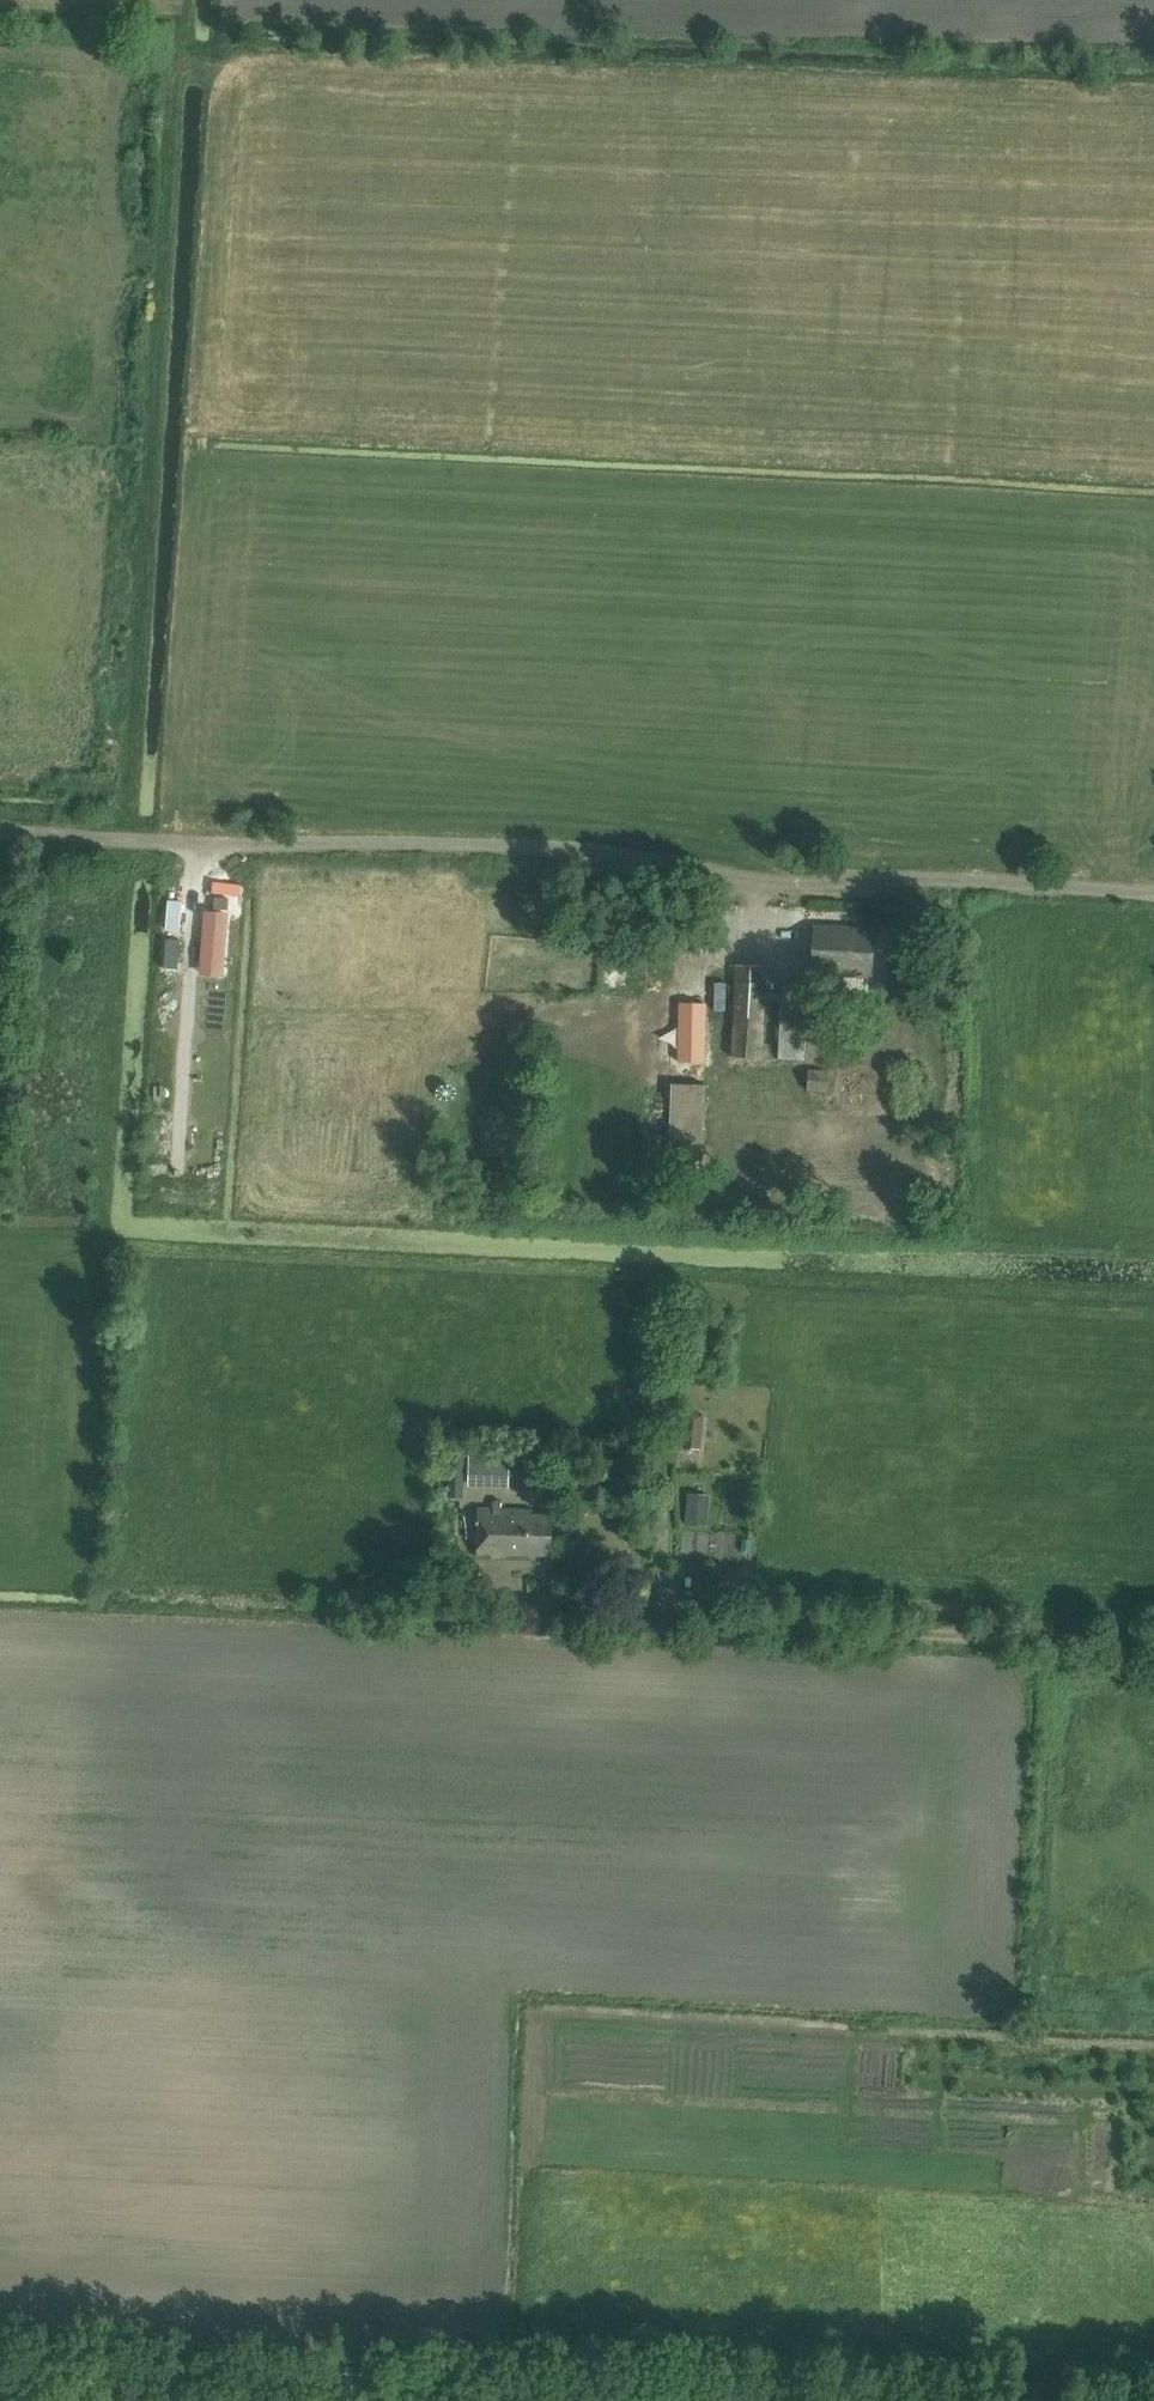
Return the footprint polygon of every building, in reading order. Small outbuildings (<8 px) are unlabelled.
[(875,977),(877,929),(814,926),(811,974),(875,977)] [(781,984),(778,1042),(763,1041),(766,964),(742,963),(738,1058),(777,1061),(804,1061),(806,985),(781,984)] [(677,1061),(706,1062),(706,1005),(678,1004),(677,1061)] [(807,1076),(806,1091),(828,1092),(828,1077),(807,1076)] [(703,1163),(704,1084),(671,1083),(668,1162),(703,1163)] [(707,1449),(710,1413),(690,1411),(686,1447),(707,1449)] [(449,1451),(447,1495),(462,1496),(464,1451),(449,1451)] [(509,1458),(509,1454),(468,1453),(467,1485),(508,1486),(508,1477),(515,1477),(516,1458),(509,1458)] [(687,1478),(711,1478),(711,1453),(687,1453),(687,1478)] [(527,1513),(527,1508),(478,1507),(477,1558),(525,1559),(526,1554),(549,1555),(551,1514),(527,1513)] [(479,1562),(445,1561),(445,1597),(478,1599),(479,1562)]
